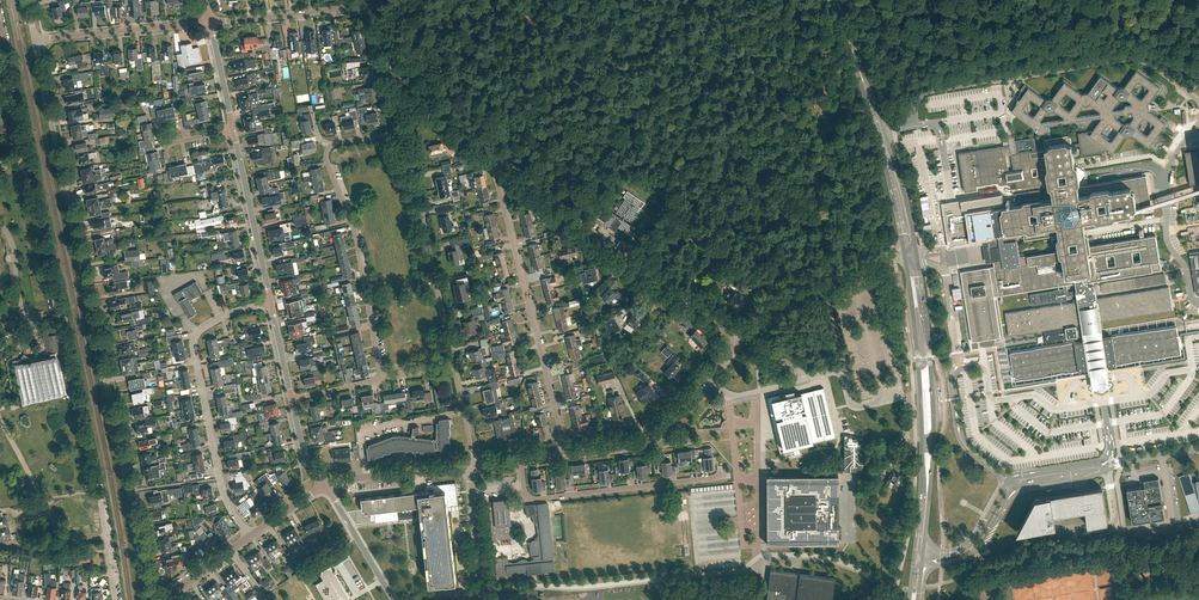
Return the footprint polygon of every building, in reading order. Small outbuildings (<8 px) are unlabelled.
[(60,6),(53,7),(53,8),(52,8),(52,12),(54,12),(55,17),(62,16),(70,16),(70,10),(66,10),(64,3),(64,1),(66,1),(66,0),(57,0),(57,2),(60,2),(60,6)] [(91,7),(91,10),(95,9),(96,14),(105,14),(105,5),(102,5),(102,1),(95,1),(95,0),(90,0),(91,1),(91,7)] [(113,0),(107,0),(108,7),(113,7),(113,12),(112,13),(113,15),(114,16),(114,17),(121,16),(121,6),(123,6),(122,2),(116,2),(116,3),(113,3),(113,0)] [(125,5),(129,5),(130,15),(139,14),(138,10),(139,10),(139,5),(138,5),(137,0),(125,0),(125,5)] [(156,13),(155,1),(160,1),(160,0),(150,0),(146,0),(147,14),(156,13)] [(87,7),(91,7),(91,1),(81,2),(82,3),(78,3),(79,15),(88,15),(87,7)] [(336,45),(355,41),(364,40),(361,29),(359,30),(359,26),(354,27),(355,31),(353,31),(354,36),(343,38),(339,38),(338,30),(334,31),(336,45)] [(336,45),(334,31),(330,31),(330,29),(322,30),(323,39),(323,40),(323,41),(324,45),(331,44),(332,47),(336,46),(336,45)] [(314,30),(306,31),(307,37),(306,37),(306,39),(307,40),(305,40),(306,42),(302,42),(302,40),(302,41),(303,52),(318,51),(317,39),(315,39),(315,38),(314,30)] [(298,50),(298,52),(303,52),(302,41),(299,41),(298,32),(290,33),(291,39),(289,39),(290,50),(290,51),(298,50)] [(278,34),(273,34),(273,38),(273,39),(274,47),(281,46),(281,48),(283,47),(282,41),(281,41),(281,34),(278,34)] [(247,47),(252,46),(252,42),(253,42),(252,36),(244,37),(245,44),(241,45),(242,51),(248,51),(247,47)] [(252,42),(252,46),(258,46),(257,47),(260,49),(263,49),(263,52),(261,52),(262,59),(271,57),(271,54),(269,45),(264,45),(263,39),(258,39),(258,36),(252,36),(253,42),(252,42)] [(364,40),(355,41),(358,52),(359,52),(360,55),(364,55),(364,51),(366,51),(365,45),(365,44),(364,39),(364,40)] [(192,48),(191,42),(181,45),(183,53),(177,54),(180,68),(186,67),(185,64),(202,61),(199,46),(192,48)] [(169,45),(169,44),(164,45),(165,49),(164,50),(164,53),(160,53),(160,60),(165,59),(165,55),(169,54),(169,60),(173,60),(172,45),(169,45)] [(144,60),(151,60),(152,60),(153,70),(152,70),(153,80),(158,80),(159,83),(162,83),(161,79),(160,63),(156,64),(155,60),(156,60),(155,53),(156,53),(155,47),(154,47),(154,46),(150,46),(150,45),(148,46),(147,46),(146,47),(147,52),(143,52),(144,60)] [(138,59),(137,47),(137,46),(131,46),(131,48),(128,48),(129,51),(128,52),(128,55),(129,55),(130,61),(134,61),(134,59),(137,60),(138,69),(143,69),(143,67),(142,59),(138,59)] [(119,51),(119,49),(114,50),(113,50),(113,51),(113,52),(113,53),(113,54),(114,54),(115,63),(119,63),(120,63),(120,65),(122,65),(122,63),(123,63),(122,51),(119,51)] [(101,74),(109,73),(109,68),(108,61),(105,61),(104,52),(94,53),(96,65),(100,65),(101,74)] [(82,54),(81,53),(79,53),(79,54),(68,57),(68,58),(67,58),(68,62),(69,62),(70,68),(78,66),(79,70),(89,68),(88,64),(85,64),(83,53),(82,54)] [(244,61),(232,64),(234,71),(246,68),(256,66),(254,58),(248,60),(247,58),(244,59),(244,61)] [(360,61),(352,62),(347,63),(347,66),(342,67),(344,75),(355,73),(356,76),(361,75),(362,78),(373,75),(372,70),(370,70),(369,66),(360,68),(360,66),(360,61)] [(197,71),(196,67),(186,69),(187,76),(193,75),(194,79),(203,77),(202,70),(197,71)] [(1016,105),(1011,111),(1017,115),(1016,116),(1031,127),(1032,125),(1035,128),(1036,127),(1037,128),(1035,130),(1037,132),(1039,133),(1041,133),(1042,133),(1044,133),(1046,132),(1047,131),(1047,132),(1048,134),(1048,139),(1051,138),(1050,128),(1046,126),(1046,125),(1101,117),(1101,119),(1093,131),(1078,133),(1080,143),(1071,144),(1072,147),(1080,145),(1081,155),(1107,151),(1110,150),(1115,150),(1126,135),(1131,135),(1132,134),(1158,153),(1162,148),(1164,145),(1165,143),(1158,137),(1156,136),(1162,129),(1164,131),(1167,127),(1168,125),(1169,124),(1169,123),(1168,121),(1162,116),(1160,118),(1151,112),(1149,110),(1150,109),(1149,105),(1148,104),(1149,103),(1156,93),(1158,95),(1159,94),(1163,89),(1163,88),(1163,87),(1163,85),(1162,84),(1159,82),(1156,80),(1155,81),(1154,82),(1147,77),(1149,74),(1145,71),(1144,72),(1143,71),(1144,70),(1139,67),(1124,87),(1118,88),(1101,76),(1088,93),(1082,93),(1082,94),(1073,88),(1074,86),(1064,78),(1057,89),(1058,90),(1052,99),(1052,98),(1046,99),(1046,100),(1024,84),(1020,90),(1022,92),(1021,93),(1020,92),(1017,97),(1020,99),(1016,105)] [(87,72),(87,71),(79,73),(80,76),(73,78),(72,77),(64,79),(67,89),(78,87),(77,80),(88,78),(88,77),(94,76),(93,71),(87,72)] [(255,76),(254,72),(247,74),(248,78),(236,80),(238,88),(242,87),(243,88),(250,87),(249,84),(256,83),(255,81),(257,80),(256,76),(255,76)] [(188,84),(188,83),(179,85),(180,90),(188,88),(190,95),(195,94),(195,93),(206,91),(205,84),(195,85),(194,83),(188,84)] [(374,88),(374,86),(364,88),(361,89),(362,93),(364,93),(364,92),(365,92),(367,102),(377,100),(375,94),(377,94),(377,93),(378,92),(378,88),(376,88),(376,87),(374,88)] [(83,98),(81,89),(74,90),(75,91),(75,90),(75,93),(66,95),(67,100),(66,100),(67,103),(68,104),(77,102),(82,101),(81,98),(83,98)] [(256,100),(259,100),(258,95),(256,95),(256,93),(249,94),(244,95),(240,96),(241,103),(256,100)] [(182,105),(181,102),(187,101),(190,100),(189,97),(186,97),(179,99),(179,102),(180,105),(182,105)] [(198,111),(208,109),(206,100),(203,101),(202,98),(193,100),(194,104),(197,104),(198,111)] [(256,100),(241,103),(243,110),(247,109),(252,108),(259,106),(258,103),(259,103),(259,100),(256,100)] [(167,117),(176,116),(175,113),(181,112),(180,105),(179,102),(172,104),(173,106),(165,108),(167,117)] [(115,117),(114,106),(101,107),(102,119),(115,117)] [(167,117),(165,108),(158,110),(158,107),(150,108),(152,118),(158,116),(159,119),(167,117)] [(75,109),(68,111),(70,120),(77,118),(77,119),(84,118),(82,108),(75,109)] [(207,121),(207,118),(209,117),(209,116),(210,116),(210,112),(208,113),(208,109),(198,111),(200,118),(198,118),(197,118),(189,119),(189,122),(188,122),(189,125),(207,121)] [(340,115),(341,119),(341,123),(344,123),(345,128),(355,126),(353,120),(358,119),(356,110),(350,111),(349,111),(350,114),(340,115)] [(367,114),(367,111),(360,112),(361,119),(367,118),(367,121),(367,124),(373,123),(373,122),(378,121),(377,112),(367,114)] [(304,133),(309,132),(308,131),(311,131),(309,123),(313,122),(311,113),(303,115),(305,121),(301,122),(304,133)] [(144,132),(153,130),(151,122),(148,123),(147,114),(137,116),(139,126),(142,125),(144,132)] [(246,124),(256,122),(255,119),(261,118),(260,114),(253,115),(244,117),(246,124)] [(336,130),(335,124),(338,123),(337,115),(332,116),(333,122),(325,124),(325,125),(324,125),(325,128),(326,128),(326,132),(336,130)] [(246,124),(247,131),(256,129),(261,128),(260,124),(256,125),(256,122),(246,124)] [(72,126),(73,132),(81,130),(82,131),(87,130),(86,124),(80,125),(80,124),(72,126)] [(88,134),(87,130),(82,131),(81,130),(73,132),(74,138),(83,136),(83,135),(88,134)] [(140,148),(153,145),(152,139),(155,139),(153,130),(144,132),(145,140),(139,141),(140,148)] [(273,144),(271,133),(264,133),(263,133),(257,134),(258,136),(249,138),(250,143),(251,143),(251,145),(259,144),(259,142),(265,141),(266,145),(273,144)] [(1015,182),(1016,182),(1016,188),(1042,184),(1050,183),(1053,199),(1045,200),(1031,202),(1030,202),(1030,201),(1029,192),(1014,194),(1016,204),(1016,205),(1005,207),(1005,206),(1004,205),(1004,201),(1003,193),(948,202),(941,203),(948,245),(948,247),(974,243),(973,241),(981,240),(982,244),(981,237),(984,237),(985,242),(988,242),(989,241),(990,249),(999,247),(1000,247),(1002,259),(993,261),(994,265),(994,266),(961,271),(972,342),(977,341),(979,341),(1001,337),(994,296),(999,296),(1016,293),(1075,283),(1076,290),(1076,291),(1075,291),(1067,292),(1066,288),(1055,290),(1030,294),(1032,305),(1057,301),(1068,300),(1067,296),(1075,294),(1076,294),(1077,294),(1078,303),(1077,303),(1077,301),(1066,303),(1062,304),(1005,313),(1007,324),(1007,325),(1009,336),(1039,331),(1044,330),(1046,341),(1082,335),(1081,331),(1082,331),(1084,341),(1010,353),(1014,380),(1088,368),(1089,374),(1096,373),(1097,374),(1098,374),(1099,374),(1100,374),(1101,373),(1101,372),(1108,371),(1107,365),(1181,354),(1177,326),(1103,338),(1101,329),(1101,324),(1100,320),(1101,319),(1101,321),(1172,310),(1171,300),(1170,297),(1169,287),(1097,298),(1098,300),(1097,300),(1095,288),(1094,288),(1093,280),(1161,270),(1160,261),(1159,258),(1157,247),(1155,235),(1144,237),(1140,237),(1087,246),(1085,230),(1089,229),(1102,227),(1102,226),(1101,218),(1113,216),(1143,211),(1152,210),(1151,207),(1150,203),(1147,183),(1147,181),(1146,175),(1141,176),(1133,177),(1088,185),(1078,186),(1074,160),(1072,147),(1071,144),(1070,135),(1051,138),(1048,139),(1046,139),(1044,139),(1045,148),(1036,149),(1035,147),(1036,146),(1034,137),(1013,140),(1015,150),(1016,150),(1016,152),(1012,153),(1012,152),(1010,145),(967,152),(959,153),(965,191),(977,189),(977,186),(987,184),(998,182),(998,183),(1000,185),(1012,183),(1015,182)] [(299,146),(303,146),(304,154),(309,153),(309,152),(315,151),(314,142),(305,143),(304,138),(298,139),(298,140),(291,141),(292,147),(299,146)] [(87,146),(86,142),(76,144),(77,151),(86,149),(87,151),(92,150),(91,146),(87,146)] [(444,147),(443,143),(429,146),(431,152),(434,158),(438,156),(437,151),(446,149),(446,150),(452,155),(457,149),(454,147),(452,149),(447,146),(444,147)] [(150,161),(159,159),(157,151),(155,151),(153,145),(140,148),(141,148),(144,147),(146,154),(148,154),(150,161)] [(254,156),(253,156),(254,161),(259,160),(260,164),(270,161),(269,156),(272,155),(270,147),(265,147),(263,148),(264,151),(259,152),(254,153),(254,156)] [(1185,151),(1186,159),(1189,176),(1190,185),(1198,183),(1198,149),(1185,151)] [(97,156),(96,151),(89,153),(88,152),(84,153),(84,154),(78,155),(80,163),(90,161),(89,158),(97,156)] [(225,163),(223,156),(218,157),(217,156),(215,157),(214,158),(213,157),(195,161),(199,180),(206,178),(204,168),(209,167),(209,168),(210,170),(212,171),(215,170),(216,169),(216,166),(216,165),(225,163)] [(159,159),(150,161),(151,168),(149,169),(150,173),(159,171),(158,168),(161,167),(159,159)] [(178,165),(180,174),(187,173),(187,176),(196,174),(194,164),(187,166),(186,163),(178,165)] [(172,176),(180,174),(178,165),(169,167),(170,169),(167,170),(168,172),(164,173),(166,182),(173,180),(172,176)] [(82,176),(101,172),(105,171),(105,168),(94,170),(93,166),(89,166),(90,168),(81,169),(82,176)] [(313,180),(322,178),(320,167),(311,169),(312,175),(303,176),(304,182),(313,180)] [(442,186),(447,185),(446,179),(452,178),(451,173),(450,167),(443,169),(445,176),(436,178),(437,181),(436,182),(437,186),(438,186),(438,187),(442,186)] [(259,185),(269,182),(268,180),(277,178),(276,175),(280,174),(279,170),(267,172),(268,176),(266,177),(266,175),(257,177),(259,185)] [(101,172),(82,176),(84,182),(92,180),(93,182),(97,181),(96,178),(94,179),(94,177),(102,175),(101,172)] [(475,179),(471,180),(473,189),(477,188),(486,186),(483,175),(475,177),(475,179)] [(322,178),(313,180),(315,191),(324,190),(322,178)] [(197,180),(200,194),(207,192),(205,179),(197,180)] [(259,185),(260,192),(269,190),(270,194),(279,192),(278,187),(272,188),(272,185),(270,186),(269,182),(259,185)] [(104,188),(103,183),(97,185),(96,183),(85,186),(86,194),(92,193),(93,193),(97,192),(97,190),(104,188)] [(212,198),(226,195),(224,186),(214,189),(213,184),(209,185),(210,192),(211,192),(212,198)] [(438,188),(439,188),(439,191),(440,196),(449,194),(450,197),(453,196),(454,197),(453,197),(453,201),(460,200),(459,196),(458,191),(449,191),(447,185),(442,186),(438,187),(438,188)] [(486,186),(477,188),(480,199),(489,197),(486,186)] [(636,211),(639,207),(641,208),(644,202),(627,191),(623,197),(625,198),(615,212),(621,216),(620,218),(609,211),(608,214),(609,215),(604,223),(614,229),(617,226),(620,228),(619,228),(632,237),(637,229),(622,220),(624,218),(629,221),(636,211)] [(285,198),(283,192),(280,192),(279,192),(270,194),(269,194),(270,196),(262,198),(264,206),(282,202),(281,199),(285,198)] [(220,208),(224,207),(224,208),(227,207),(227,206),(229,206),(226,195),(212,198),(209,199),(209,203),(217,206),(217,203),(218,202),(220,208)] [(87,199),(89,207),(106,203),(105,199),(98,201),(98,197),(87,199)] [(323,212),(333,210),(331,199),(322,201),(323,212)] [(107,207),(106,203),(89,207),(91,214),(101,212),(100,208),(107,207)] [(547,218),(549,212),(548,211),(549,211),(542,206),(540,208),(543,211),(543,210),(546,213),(540,214),(542,221),(546,220),(547,220),(547,218)] [(269,223),(273,221),(273,220),(277,219),(275,208),(268,210),(268,213),(265,214),(267,221),(268,221),(269,223)] [(333,210),(323,212),(325,223),(334,221),(333,210)] [(523,226),(532,223),(529,212),(521,214),(523,226)] [(547,218),(547,220),(548,219),(553,223),(557,218),(549,212),(547,218)] [(451,229),(451,228),(455,227),(453,222),(450,222),(448,216),(446,216),(446,213),(442,214),(442,217),(441,217),(444,231),(451,229)] [(487,227),(496,225),(493,213),(484,216),(487,227)] [(296,225),(308,223),(306,214),(293,217),(296,225)] [(225,217),(224,215),(206,219),(200,220),(200,218),(194,220),(197,232),(208,231),(207,226),(207,225),(212,224),(222,222),(224,222),(225,226),(228,225),(238,223),(236,216),(230,217),(227,218),(226,217),(225,217)] [(110,222),(109,218),(104,219),(93,221),(94,225),(95,229),(106,227),(105,223),(110,222)] [(284,238),(284,237),(285,236),(284,231),(291,230),(289,222),(280,224),(281,228),(269,231),(271,239),(280,237),(280,238),(284,238)] [(532,223),(523,226),(526,237),(535,235),(532,223)] [(496,225),(487,227),(490,238),(499,236),(496,225)] [(336,245),(344,243),(342,232),(336,234),(335,229),(324,232),(325,237),(334,235),(334,237),(333,237),(334,242),(335,241),(336,245)] [(221,241),(238,237),(237,230),(225,232),(226,236),(220,237),(221,241)] [(843,247),(852,243),(848,234),(839,238),(843,247)] [(98,247),(114,243),(113,238),(104,240),(103,237),(96,239),(98,247)] [(238,237),(221,241),(221,244),(223,244),(224,248),(240,244),(238,237)] [(453,250),(448,251),(451,264),(459,262),(457,256),(460,255),(457,245),(470,243),(469,238),(451,242),(453,250)] [(560,249),(560,246),(559,239),(554,240),(556,247),(558,254),(559,254),(561,259),(564,258),(566,264),(571,263),(570,256),(576,255),(574,246),(560,249)] [(280,255),(279,254),(283,253),(283,251),(296,247),(294,240),(286,242),(280,243),(280,246),(273,248),(274,255),(275,255),(275,256),(280,255)] [(120,242),(114,243),(98,247),(99,254),(106,253),(107,254),(110,253),(110,249),(116,248),(116,249),(121,248),(120,242)] [(338,255),(346,253),(344,243),(336,245),(337,248),(336,249),(337,253),(338,253),(338,255)] [(531,257),(540,255),(540,253),(537,243),(529,246),(531,257)] [(175,258),(173,248),(167,249),(167,255),(168,255),(169,259),(175,258)] [(126,262),(141,260),(139,249),(124,250),(126,262)] [(245,258),(244,251),(227,254),(228,259),(234,257),(235,260),(245,258)] [(1189,253),(1196,293),(1198,293),(1198,251),(1189,253)] [(497,266),(506,263),(503,252),(494,254),(497,266)] [(341,266),(349,264),(346,253),(338,255),(339,257),(338,258),(339,262),(340,262),(341,266)] [(540,255),(531,257),(534,268),(543,266),(541,256),(540,255)] [(580,273),(583,283),(588,282),(598,280),(595,270),(597,268),(599,269),(605,260),(601,258),(595,267),(585,269),(586,272),(580,273)] [(276,264),(277,268),(276,268),(277,272),(278,271),(278,272),(287,270),(287,274),(294,273),(291,261),(286,262),(276,264)] [(506,263),(497,266),(497,267),(500,277),(509,275),(506,263)] [(349,264),(341,266),(342,269),(341,269),(342,274),(343,274),(343,276),(351,274),(349,264)] [(113,276),(114,280),(129,277),(128,271),(120,273),(119,273),(117,265),(113,266),(103,268),(103,271),(104,275),(105,278),(113,276)] [(241,270),(240,266),(232,267),(233,274),(238,273),(239,278),(249,275),(248,268),(241,270)] [(741,288),(745,281),(738,276),(733,283),(741,288)] [(545,291),(553,289),(552,284),(556,283),(555,277),(551,278),(551,277),(542,279),(545,291)] [(281,288),(292,286),(292,284),(295,283),(294,278),(282,281),(283,284),(281,284),(281,285),(281,288)] [(118,292),(120,292),(122,291),(122,288),(128,287),(126,280),(123,280),(117,282),(114,282),(115,285),(108,286),(109,291),(108,291),(107,291),(107,292),(107,293),(108,293),(108,294),(109,294),(115,293),(118,293),(118,292)] [(145,281),(147,292),(154,291),(152,280),(145,281)] [(196,297),(203,293),(196,281),(173,294),(179,303),(180,302),(189,317),(197,313),(190,300),(196,297)] [(243,295),(249,293),(247,283),(241,284),(241,281),(228,284),(228,283),(220,285),(222,293),(226,292),(225,290),(236,288),(237,293),(242,292),(243,295)] [(617,291),(616,293),(610,287),(614,283),(611,281),(599,295),(604,299),(606,300),(608,302),(613,296),(621,303),(625,298),(617,291)] [(345,294),(353,293),(350,282),(342,284),(343,286),(340,287),(341,291),(344,291),(345,294)] [(457,300),(468,298),(465,282),(454,285),(457,300)] [(740,308),(746,299),(739,294),(739,293),(734,290),(737,286),(731,282),(727,287),(730,289),(724,298),(733,303),(740,308)] [(281,288),(282,291),(283,292),(284,292),(285,295),(297,292),(296,285),(292,286),(281,288)] [(502,302),(510,299),(508,288),(501,290),(499,290),(499,293),(495,294),(497,301),(501,299),(502,302)] [(553,289),(545,291),(547,302),(556,300),(556,299),(559,299),(557,292),(554,293),(553,289)] [(347,305),(355,303),(353,293),(345,294),(345,298),(344,298),(346,303),(347,303),(347,305)] [(126,302),(125,297),(119,299),(119,298),(115,299),(115,300),(110,301),(111,303),(109,304),(111,309),(116,308),(121,307),(120,303),(126,302)] [(288,309),(303,306),(302,299),(287,302),(288,309)] [(510,299),(502,302),(502,303),(505,313),(513,311),(510,299)] [(349,315),(357,313),(355,303),(347,305),(348,307),(347,307),(348,312),(349,312),(349,315)] [(304,311),(303,306),(288,309),(290,316),(303,313),(304,313),(304,312),(304,311)] [(478,329),(475,317),(475,316),(483,314),(482,306),(472,309),(473,317),(471,317),(472,320),(464,321),(465,327),(464,327),(464,330),(466,330),(466,333),(467,334),(469,335),(478,332),(477,329),(478,329)] [(557,320),(565,317),(562,306),(554,308),(557,320)] [(645,311),(638,306),(636,310),(635,309),(634,310),(635,310),(627,323),(634,327),(645,311)] [(166,307),(161,311),(164,317),(170,314),(166,307)] [(119,323),(124,322),(123,320),(133,318),(132,318),(137,317),(136,311),(131,312),(117,315),(119,323)] [(357,313),(349,315),(350,319),(349,319),(350,324),(351,324),(352,326),(360,324),(357,313)] [(692,327),(696,320),(685,313),(680,321),(685,324),(685,323),(692,327)] [(622,329),(613,315),(603,321),(612,335),(622,329)] [(61,336),(57,318),(56,317),(55,317),(45,319),(46,324),(42,325),(43,334),(44,337),(46,347),(48,355),(50,354),(51,356),(48,357),(47,357),(43,358),(36,360),(35,360),(30,361),(30,360),(30,358),(29,357),(24,354),(22,357),(13,359),(23,403),(66,394),(68,402),(74,400),(73,396),(74,396),(68,367),(67,364),(61,337),(62,337),(61,336)] [(565,317),(557,320),(559,331),(568,328),(565,317)] [(505,333),(514,331),(511,319),(502,322),(505,333)] [(301,322),(289,324),(290,330),(303,327),(307,326),(306,321),(301,322)] [(413,322),(405,323),(405,325),(401,325),(401,332),(413,331),(413,322)] [(141,329),(147,328),(146,324),(142,325),(140,325),(127,328),(127,327),(120,329),(122,336),(128,334),(129,339),(137,337),(136,330),(141,329)] [(250,329),(249,325),(243,327),(244,331),(245,331),(247,340),(252,339),(252,336),(256,335),(257,337),(261,336),(261,334),(262,334),(260,327),(250,329)] [(336,328),(337,329),(333,330),(334,333),(338,332),(349,330),(348,325),(336,328)] [(304,331),(303,327),(290,330),(292,336),(303,333),(303,331),(304,331)] [(695,331),(693,328),(690,331),(692,333),(690,335),(701,347),(707,342),(706,341),(707,341),(702,335),(701,336),(696,330),(695,331)] [(514,331),(505,333),(508,344),(517,342),(514,331)] [(353,344),(361,342),(359,332),(351,334),(351,336),(350,336),(351,341),(352,340),(353,344)] [(166,336),(168,343),(173,342),(174,350),(177,350),(184,348),(182,340),(180,340),(179,334),(166,336)] [(566,337),(568,348),(579,345),(582,344),(580,337),(575,339),(574,334),(566,337)] [(298,351),(309,348),(312,347),(311,343),(311,341),(315,340),(313,335),(303,337),(304,341),(304,342),(297,344),(298,351)] [(218,347),(222,346),(231,344),(229,337),(223,339),(223,341),(217,342),(216,338),(207,339),(209,348),(218,346),(218,347)] [(475,341),(477,341),(476,337),(465,340),(467,349),(476,347),(475,341)] [(480,363),(486,361),(485,357),(483,358),(482,355),(486,354),(485,347),(490,346),(488,338),(480,340),(482,348),(477,349),(478,350),(470,351),(472,360),(479,358),(480,363)] [(139,354),(146,352),(152,351),(151,347),(139,349),(139,345),(135,346),(135,342),(129,343),(130,343),(126,344),(119,346),(120,350),(119,350),(120,353),(121,353),(121,354),(138,350),(139,354)] [(356,355),(364,353),(361,342),(353,344),(354,348),(353,348),(354,353),(355,352),(356,355)] [(253,347),(253,343),(241,346),(242,350),(246,349),(248,357),(254,356),(254,355),(266,353),(264,345),(253,347)] [(671,354),(674,350),(668,344),(664,348),(671,354)] [(579,345),(568,348),(571,359),(580,357),(578,347),(579,346),(579,345)] [(218,346),(209,348),(211,357),(220,355),(219,350),(223,350),(222,346),(218,347),(218,346)] [(177,350),(174,350),(176,361),(183,360),(183,358),(186,357),(184,348),(177,350)] [(508,364),(517,361),(514,350),(505,352),(508,364)] [(358,365),(366,363),(364,353),(356,355),(356,357),(355,357),(356,362),(357,361),(358,365)] [(666,363),(670,366),(664,372),(671,377),(674,379),(678,375),(675,372),(679,367),(676,364),(681,359),(675,353),(666,363)] [(123,366),(137,363),(136,356),(121,359),(123,366)] [(314,362),(313,357),(309,358),(300,360),(301,368),(310,366),(311,370),(321,368),(319,363),(316,364),(316,361),(314,362)] [(486,361),(480,363),(481,367),(474,369),(476,377),(483,376),(484,377),(491,375),(489,368),(485,369),(484,366),(487,365),(486,361)] [(517,361),(508,364),(511,375),(520,373),(517,361)] [(137,363),(123,366),(124,373),(139,370),(137,363)] [(366,363),(358,365),(359,369),(354,370),(355,374),(360,373),(361,376),(368,374),(366,363)] [(259,375),(268,373),(267,368),(266,365),(257,367),(259,375)] [(213,377),(221,375),(219,366),(211,368),(213,377)] [(347,373),(344,373),(345,379),(346,383),(352,381),(349,368),(346,368),(347,372),(346,372),(347,373)] [(175,380),(190,377),(188,369),(180,370),(181,377),(179,377),(178,376),(174,377),(175,380)] [(306,386),(316,384),(315,379),(323,377),(321,369),(313,371),(314,375),(311,376),(311,377),(304,378),(306,386)] [(130,387),(131,387),(131,389),(142,386),(146,385),(144,379),(152,377),(151,371),(139,374),(139,377),(129,379),(130,383),(129,384),(130,387)] [(599,384),(615,380),(613,371),(597,376),(599,384)] [(561,375),(564,387),(573,384),(572,381),(576,380),(573,372),(561,375)] [(257,384),(269,381),(269,378),(268,373),(259,375),(259,379),(256,379),(257,384)] [(221,375),(213,377),(214,386),(223,384),(221,375)] [(647,384),(650,380),(644,375),(641,378),(647,384)] [(191,386),(190,377),(175,380),(176,384),(180,383),(180,382),(182,381),(183,387),(191,386)] [(271,390),(269,381),(257,384),(256,384),(258,393),(271,390)] [(483,390),(486,402),(492,401),(495,400),(499,399),(496,388),(499,387),(497,381),(488,383),(489,388),(483,390)] [(529,396),(539,393),(536,382),(527,384),(530,394),(528,394),(529,396)] [(573,384),(564,387),(567,398),(576,396),(573,386),(573,384)] [(650,388),(648,385),(645,387),(646,390),(645,391),(643,388),(637,392),(642,398),(647,395),(652,402),(651,402),(652,402),(658,398),(651,387),(650,388)] [(443,407),(443,405),(451,403),(449,394),(440,395),(438,386),(433,387),(437,408),(443,407)] [(152,393),(151,387),(142,389),(143,391),(141,391),(132,393),(134,402),(143,401),(142,395),(152,393)] [(798,446),(835,437),(823,387),(795,394),(794,391),(780,394),(777,395),(767,397),(768,400),(775,432),(779,431),(783,449),(793,447),(794,451),(796,451),(799,450),(798,446)] [(424,393),(423,388),(412,390),(413,399),(424,398),(425,401),(432,400),(430,392),(424,393)] [(394,393),(395,402),(396,404),(405,402),(405,404),(407,403),(408,410),(412,409),(410,397),(406,398),(404,391),(394,393)] [(388,405),(396,404),(395,402),(394,393),(383,395),(384,402),(379,403),(381,410),(389,409),(388,405)] [(539,393),(529,396),(529,397),(531,396),(533,406),(542,404),(539,393)] [(218,405),(227,403),(225,394),(217,396),(217,397),(215,397),(216,401),(218,401),(218,405)] [(381,410),(379,403),(377,403),(377,402),(373,402),(372,394),(361,396),(363,408),(371,406),(372,412),(378,411),(378,410),(381,410)] [(624,415),(619,396),(608,399),(609,402),(608,403),(609,408),(610,407),(613,418),(624,415)] [(492,401),(493,406),(483,408),(485,417),(498,414),(497,409),(501,408),(499,403),(508,401),(507,397),(499,399),(495,400),(492,401)] [(183,409),(193,407),(191,398),(182,400),(183,409)] [(353,406),(351,398),(341,399),(343,408),(350,406),(351,413),(357,411),(356,405),(353,406)] [(326,411),(334,409),(332,401),(315,403),(315,404),(310,406),(313,419),(321,418),(319,411),(325,409),(326,411)] [(277,403),(267,405),(267,402),(263,403),(264,404),(256,406),(258,413),(262,412),(278,409),(277,403)] [(229,403),(227,403),(218,405),(220,413),(228,412),(228,414),(232,413),(229,403)] [(145,415),(144,412),(149,411),(148,405),(132,408),(133,410),(132,410),(133,413),(134,413),(134,417),(142,415),(142,416),(145,415)] [(572,418),(581,416),(581,415),(578,405),(569,407),(572,418)] [(193,407),(183,409),(184,413),(181,414),(183,420),(186,420),(186,418),(195,416),(193,407)] [(260,422),(268,421),(267,417),(279,414),(278,409),(262,412),(263,419),(260,420),(260,422)] [(538,427),(547,425),(544,413),(535,415),(538,427)] [(235,416),(229,417),(230,421),(220,423),(222,431),(235,429),(234,424),(237,423),(235,416)] [(581,416),(572,418),(575,429),(584,427),(584,426),(588,425),(585,416),(581,417),(581,416)] [(508,438),(509,441),(517,439),(512,417),(494,421),(496,431),(497,431),(499,440),(508,438)] [(156,418),(146,420),(147,422),(143,423),(136,425),(137,429),(136,430),(137,432),(138,433),(144,432),(145,433),(147,432),(148,431),(147,426),(157,424),(156,418)] [(176,422),(176,418),(172,419),(173,426),(180,425),(179,421),(176,422)] [(392,436),(374,442),(369,445),(369,447),(367,447),(368,459),(376,458),(376,456),(383,455),(383,454),(390,453),(390,451),(405,449),(405,451),(412,450),(413,452),(420,451),(420,453),(428,452),(428,454),(436,453),(435,450),(437,449),(440,449),(440,452),(451,450),(449,435),(450,434),(449,427),(450,426),(449,418),(439,419),(439,422),(437,423),(436,439),(434,439),(424,438),(422,438),(416,437),(415,437),(415,433),(419,432),(419,427),(413,427),(412,430),(412,433),(411,436),(399,435),(392,436)] [(271,433),(280,431),(278,422),(270,424),(271,424),(269,424),(268,421),(260,422),(260,423),(261,423),(263,428),(270,427),(271,433)] [(191,437),(198,435),(197,427),(188,429),(188,425),(181,426),(182,432),(189,431),(191,437)] [(317,433),(328,431),(326,425),(321,426),(311,428),(313,434),(317,433)] [(547,425),(538,427),(539,428),(541,438),(550,436),(547,425)] [(280,431),(271,433),(273,444),(274,443),(274,444),(282,442),(280,431)] [(317,433),(313,434),(314,441),(323,439),(327,438),(328,442),(335,441),(334,437),(332,437),(331,431),(328,431),(317,433)] [(226,449),(236,447),(239,446),(238,443),(239,442),(239,441),(244,440),(242,433),(235,434),(236,438),(224,441),(226,449)] [(198,435),(191,437),(191,440),(188,441),(188,443),(184,444),(186,450),(196,448),(196,444),(200,443),(198,435)] [(141,448),(151,446),(150,443),(157,442),(156,437),(145,439),(145,440),(139,441),(140,444),(139,445),(140,448),(141,448)] [(844,471),(856,471),(863,471),(862,456),(862,438),(844,438),(844,471)] [(256,448),(255,444),(249,445),(251,453),(256,452),(264,450),(267,450),(266,446),(256,448)] [(357,446),(357,444),(353,444),(353,445),(354,451),(350,451),(350,448),(334,450),(334,456),(335,456),(335,457),(337,457),(337,456),(339,456),(339,462),(351,461),(351,457),(359,456),(357,446)] [(701,470),(705,470),(714,469),(711,448),(705,448),(706,456),(703,457),(704,462),(700,463),(701,470)] [(275,452),(274,449),(268,451),(269,456),(270,456),(271,463),(278,462),(277,460),(286,458),(284,450),(275,452)] [(679,465),(686,464),(685,460),(692,459),(692,458),(696,457),(695,450),(677,452),(679,465)] [(151,454),(151,451),(141,453),(143,462),(151,460),(151,459),(157,458),(156,453),(151,454)] [(202,453),(193,454),(193,451),(181,454),(182,459),(193,457),(194,463),(195,463),(204,461),(202,453)] [(230,468),(240,466),(238,460),(244,458),(243,457),(251,455),(250,451),(242,452),(236,453),(237,458),(228,460),(230,468)] [(616,473),(629,471),(629,466),(633,465),(632,457),(619,459),(620,466),(615,466),(616,473)] [(194,463),(188,464),(189,468),(195,467),(196,472),(197,472),(197,473),(190,474),(191,478),(198,477),(203,476),(202,471),(205,470),(204,461),(195,463),(194,463)] [(671,466),(670,461),(657,462),(658,469),(662,468),(663,475),(676,474),(675,466),(671,466)] [(586,477),(585,463),(567,465),(568,473),(572,472),(572,473),(579,473),(580,477),(586,477)] [(634,479),(647,477),(646,470),(651,470),(650,463),(636,465),(637,470),(633,471),(634,479)] [(157,475),(156,468),(155,465),(151,466),(144,467),(146,477),(157,475)] [(608,474),(608,468),(594,470),(595,477),(600,476),(600,483),(613,481),(612,473),(608,474)] [(538,477),(537,469),(531,470),(533,491),(546,489),(545,482),(541,482),(541,477),(538,477)] [(248,481),(252,478),(246,470),(243,473),(248,481)] [(900,474),(896,471),(895,472),(892,470),(887,478),(885,477),(883,481),(887,484),(889,479),(898,485),(901,481),(898,479),(900,474)] [(235,482),(233,483),(233,486),(233,487),(234,492),(244,490),(244,487),(248,486),(247,480),(243,475),(241,471),(237,472),(238,476),(237,476),(238,481),(238,482),(235,482)] [(270,474),(267,476),(272,483),(278,478),(280,480),(280,481),(279,482),(281,484),(282,484),(283,484),(287,481),(288,481),(289,480),(290,480),(289,480),(290,479),(284,471),(279,474),(278,472),(270,474)] [(648,480),(658,478),(657,472),(647,474),(648,480)] [(1189,473),(1178,476),(1178,477),(1180,476),(1192,513),(1191,513),(1191,514),(1198,511),(1198,480),(1196,480),(1196,482),(1192,482),(1189,473)] [(266,498),(274,492),(269,485),(272,483),(267,476),(266,474),(259,479),(260,481),(256,484),(259,488),(266,498)] [(565,479),(564,474),(551,475),(552,482),(556,481),(557,488),(570,487),(569,479),(565,479)] [(837,527),(837,475),(838,475),(766,475),(766,476),(767,476),(767,543),(766,543),(838,543),(838,542),(837,542),(837,538),(841,538),(841,527),(837,527)] [(1162,502),(1159,478),(1144,480),(1145,486),(1142,487),(1142,486),(1127,489),(1132,522),(1165,517),(1163,505),(1162,505),(1162,502)] [(458,505),(455,482),(432,485),(433,491),(430,491),(430,490),(360,498),(362,510),(365,510),(366,512),(370,512),(371,518),(375,518),(375,522),(398,519),(398,518),(417,516),(416,507),(420,506),(421,521),(423,533),(425,532),(426,536),(424,536),(430,582),(434,581),(434,585),(442,584),(444,583),(444,584),(455,583),(447,514),(445,514),(445,511),(447,510),(447,507),(458,505)] [(203,497),(213,495),(212,487),(200,489),(200,486),(199,486),(199,484),(183,486),(185,494),(189,494),(188,492),(194,491),(195,494),(203,493),(203,497)] [(734,488),(734,484),(691,488),(691,492),(734,488)] [(160,503),(170,501),(168,494),(170,493),(171,494),(175,493),(176,497),(182,496),(181,487),(167,489),(158,491),(159,495),(150,496),(152,505),(156,504),(157,508),(161,507),(160,503)] [(1036,498),(1017,533),(1047,528),(1056,526),(1055,518),(1059,517),(1058,515),(1086,510),(1088,526),(1108,522),(1102,487),(1049,496),(1036,498)] [(68,500),(69,507),(95,502),(94,494),(68,500)] [(497,542),(497,539),(511,538),(509,525),(511,524),(508,499),(493,500),(493,506),(489,506),(493,540),(493,542),(497,542)] [(206,501),(199,503),(202,510),(206,508),(208,514),(213,512),(214,513),(217,512),(217,511),(218,510),(217,510),(218,509),(217,507),(216,507),(215,503),(210,505),(208,500),(206,501)] [(251,507),(246,500),(238,505),(245,516),(252,512),(254,515),(263,509),(258,502),(251,507)] [(525,505),(526,511),(526,515),(532,515),(532,516),(532,517),(533,518),(533,519),(533,520),(532,520),(533,522),(534,522),(536,527),(536,528),(537,529),(537,530),(537,531),(537,532),(537,533),(538,533),(538,534),(538,535),(538,536),(538,537),(537,537),(537,538),(535,540),(534,540),(533,540),(532,540),(531,541),(530,541),(530,542),(528,543),(530,547),(530,549),(530,550),(530,552),(530,554),(531,555),(532,557),(532,559),(531,560),(530,560),(529,560),(528,560),(527,559),(526,559),(525,559),(524,559),(523,559),(522,559),(521,559),(520,559),(520,560),(519,560),(518,561),(517,561),(516,561),(515,562),(514,562),(513,562),(512,562),(509,562),(508,563),(508,557),(506,557),(495,558),(496,576),(507,575),(554,571),(549,515),(548,513),(547,503),(537,504),(535,505),(535,504),(525,505)] [(513,509),(514,527),(521,526),(521,509),(513,509)] [(162,510),(151,512),(152,516),(151,516),(151,518),(152,518),(153,520),(159,518),(159,519),(163,518),(162,513),(164,512),(163,510),(162,510)] [(84,526),(83,511),(72,512),(72,526),(84,526)] [(12,539),(10,526),(7,515),(3,516),(2,512),(0,512),(0,541),(12,539)] [(222,518),(214,525),(215,531),(216,534),(218,536),(222,533),(223,535),(230,529),(227,526),(228,526),(225,523),(222,518)] [(312,522),(315,529),(319,528),(321,531),(325,529),(321,521),(320,522),(318,519),(312,522)] [(173,527),(172,522),(166,523),(162,524),(163,524),(156,526),(158,534),(168,532),(167,528),(173,527)] [(315,529),(312,522),(305,525),(307,529),(304,530),(308,540),(318,536),(315,529)] [(295,528),(289,532),(298,547),(304,543),(305,545),(308,543),(303,534),(300,536),(295,528)] [(693,532),(694,553),(737,549),(736,529),(693,532)] [(200,533),(199,534),(197,532),(195,534),(196,542),(197,542),(199,546),(202,543),(206,549),(214,543),(217,540),(217,539),(213,534),(212,535),(210,537),(209,537),(207,535),(207,534),(206,535),(203,531),(200,533)] [(283,536),(288,544),(291,549),(293,547),(294,548),(297,546),(298,547),(289,532),(283,536)] [(161,545),(170,543),(170,540),(175,539),(174,536),(173,536),(173,535),(169,536),(164,537),(164,539),(159,540),(161,545)] [(271,543),(277,552),(280,550),(279,550),(282,548),(277,540),(271,543)] [(314,551),(318,548),(313,542),(309,544),(314,551)] [(170,543),(161,545),(162,551),(167,550),(167,551),(172,550),(176,549),(177,548),(176,545),(171,546),(170,543)] [(279,556),(277,552),(271,543),(265,547),(273,560),(279,556)] [(82,553),(81,549),(78,549),(79,554),(80,554),(80,559),(75,559),(76,565),(86,564),(86,560),(90,559),(89,552),(82,553)] [(259,564),(261,562),(266,569),(272,565),(267,557),(264,559),(259,551),(253,555),(259,564)] [(178,569),(183,568),(183,565),(188,564),(185,553),(167,557),(167,559),(164,559),(165,564),(164,564),(166,571),(167,572),(172,571),(172,570),(178,569)] [(260,566),(259,564),(253,555),(247,559),(252,567),(251,567),(254,572),(252,574),(254,577),(258,575),(255,571),(257,569),(257,568),(260,566)] [(297,564),(301,561),(296,555),(292,558),(297,564)] [(316,583),(326,599),(348,599),(347,598),(349,597),(335,572),(336,572),(335,570),(333,570),(330,565),(319,572),(323,578),(316,583)] [(237,584),(242,580),(244,583),(245,583),(248,581),(245,576),(243,577),(241,575),(240,576),(234,568),(232,570),(231,569),(228,572),(237,584)] [(284,576),(286,579),(299,572),(297,569),(284,576)] [(766,599),(832,599),(835,578),(770,569),(766,599)] [(18,593),(20,580),(19,580),(20,573),(14,572),(13,579),(12,580),(11,583),(12,584),(13,584),(14,584),(13,593),(18,593)] [(46,596),(51,597),(50,598),(53,598),(53,597),(55,597),(56,587),(56,579),(51,579),(51,572),(45,572),(45,587),(48,587),(46,596)] [(237,584),(228,572),(225,574),(226,575),(223,577),(229,585),(225,587),(235,599),(236,599),(239,598),(234,592),(232,591),(239,586),(237,584)] [(36,595),(38,585),(34,585),(36,576),(30,575),(28,585),(29,585),(28,594),(32,595),(34,596),(35,595),(36,595)] [(269,579),(268,579),(271,582),(270,583),(274,587),(277,585),(274,580),(271,577),(269,579)] [(269,579),(268,578),(262,582),(265,587),(266,586),(269,591),(271,589),(274,587),(270,583),(271,582),(268,579),(269,579)] [(225,587),(223,589),(217,581),(214,583),(213,583),(210,585),(217,594),(220,591),(223,595),(226,594),(230,599),(235,599),(225,587)] [(279,596),(291,588),(287,581),(275,590),(279,596)] [(70,589),(71,583),(64,582),(63,589),(62,597),(66,598),(66,599),(69,599),(69,598),(70,598),(70,594),(71,594),(71,591),(71,590),(71,589),(70,589)] [(83,585),(79,584),(78,590),(77,599),(81,599),(84,599),(85,599),(86,591),(82,590),(83,585)] [(211,598),(217,594),(210,585),(207,587),(208,588),(205,590),(211,598)] [(101,587),(91,589),(92,592),(91,592),(92,597),(94,597),(94,599),(102,599),(101,587)] [(256,595),(252,590),(246,595),(249,599),(250,599),(256,595)]
